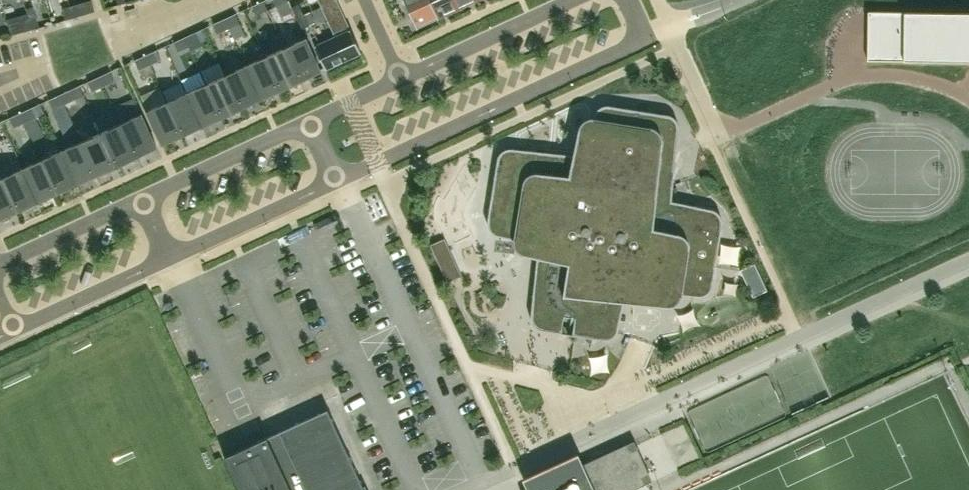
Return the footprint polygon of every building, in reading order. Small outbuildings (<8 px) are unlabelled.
[(268,9),(264,0),(253,5),(257,14),(268,9)] [(325,69),(361,52),(337,0),(334,0),(321,6),(335,36),(314,45),(325,69)] [(429,0),(404,0),(417,28),(437,18),(429,0)] [(453,0),(429,0),(437,18),(457,9),(453,0)] [(457,9),(475,0),(453,0),(457,9)] [(81,15),(78,3),(70,5),(73,17),(81,15)] [(291,6),(297,17),(304,14),(299,3),(291,6)] [(62,8),(65,19),(73,17),(70,5),(62,8)] [(868,11),(867,60),(968,61),(968,12),(868,11)] [(240,22),(235,14),(235,13),(224,18),(228,28),(240,22)] [(309,25),(304,14),(297,17),(301,28),(309,25)] [(39,26),(36,15),(28,17),(32,29),(39,26)] [(21,19),(24,31),(32,29),(28,17),(21,19)] [(228,28),(224,18),(213,24),(218,33),(228,28)] [(200,41),(196,32),(196,31),(185,37),(189,46),(200,41)] [(189,46),(185,37),(174,42),(178,51),(189,46)] [(305,37),(285,47),(300,80),(321,71),(305,37)] [(300,80),(285,47),(265,56),(281,89),(300,80)] [(161,59),(157,50),(146,55),(150,64),(161,59)] [(150,64),(146,55),(135,60),(139,69),(150,64)] [(281,89),(265,56),(246,65),(261,98),(281,89)] [(261,98),(246,65),(226,74),(241,107),(261,98)] [(114,80),(110,71),(99,76),(103,85),(114,80)] [(241,107),(226,74),(206,83),(222,116),(241,107)] [(103,85),(99,76),(88,81),(93,90),(103,85)] [(222,116),(206,83),(187,92),(202,126),(222,116)] [(75,98),(71,89),(60,94),(64,103),(75,98)] [(202,126),(187,92),(167,101),(183,135),(202,126)] [(64,103),(60,94),(49,99),(53,108),(64,103)] [(183,135),(167,101),(147,110),(162,144),(183,135)] [(669,114),(608,105),(605,104),(603,105),(600,105),(598,107),(596,108),(594,110),(592,113),(591,117),(588,116),(587,117),(584,117),(581,119),(580,119),(577,122),(576,124),(575,127),(569,154),(511,148),(509,148),(507,148),(505,149),(502,151),(501,152),(499,153),(498,155),(498,157),(497,159),(487,221),(487,222),(488,224),(489,228),(491,231),(494,233),(495,234),(497,235),(514,238),(514,242),(514,244),(515,246),(516,249),(518,250),(519,252),(521,253),(523,254),(537,257),(531,316),(531,320),(533,323),(535,326),(537,327),(540,329),(542,330),(604,339),(606,339),(607,339),(611,338),(613,337),(614,336),(615,334),(617,331),(618,329),(624,301),(667,306),(670,306),(672,305),(674,304),(676,303),(678,302),(679,301),(680,299),(681,297),(682,294),(700,296),(702,296),(705,295),(707,294),(708,292),(710,291),(711,289),(712,288),(713,284),(713,282),(722,223),(722,221),(722,219),(722,217),(721,216),(720,214),(719,212),(717,211),(716,210),(714,209),(712,208),(672,200),(679,129),(679,126),(677,121),(674,117),(669,114)] [(36,116),(32,107),(21,112),(25,122),(36,116)] [(25,122),(21,112),(10,117),(14,126),(25,122)] [(157,147),(141,113),(120,122),(136,156),(157,147)] [(136,156),(120,122),(101,132),(116,165),(136,156)] [(116,165),(101,132),(81,141),(97,174),(116,165)] [(97,174),(81,141),(62,150),(77,183),(97,174)] [(77,183),(62,150),(42,159),(58,192),(77,183)] [(58,192),(42,159),(22,168),(38,201),(58,192)] [(38,201),(22,168),(3,177),(18,210),(38,201)] [(3,177),(0,178),(0,219),(18,210),(3,177)] [(454,245),(470,238),(464,224),(448,231),(454,245)] [(448,288),(462,283),(446,244),(432,250),(448,288)] [(754,263),(740,270),(753,297),(767,290),(754,263)] [(475,299),(465,312),(481,324),(491,311),(475,299)] [(365,484),(363,485),(327,408),(268,436),(292,489),(368,489),(365,484)] [(224,456),(239,489),(292,489),(268,436),(245,446),(224,456)] [(653,480),(634,440),(583,464),(578,453),(522,478),(528,489),(526,489),(631,489),(653,480)]
